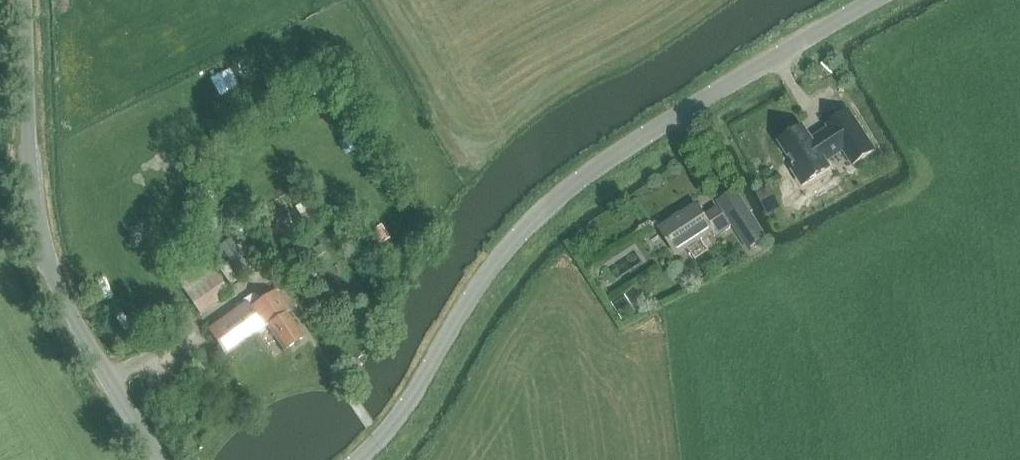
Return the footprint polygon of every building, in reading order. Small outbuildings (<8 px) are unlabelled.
[(825,121),(831,130),(812,142),(801,125),(779,139),(796,165),(792,168),(799,178),(802,184),(829,166),(825,161),(824,159),(842,148),(851,161),(872,147),(846,107),(825,121)] [(757,192),(765,208),(780,201),(771,184),(757,192)] [(767,236),(737,189),(717,202),(747,248),(767,236)] [(322,213),(313,196),(296,206),(306,223),(322,213)] [(715,235),(730,225),(718,207),(703,217),(695,204),(659,228),(675,253),(712,230),(715,235)] [(389,237),(380,223),(370,230),(378,243),(389,237)] [(318,257),(326,251),(322,245),(313,250),(318,257)] [(363,268),(371,269),(373,255),(364,254),(363,268)] [(221,284),(203,255),(173,274),(192,303),(221,284)] [(254,293),(244,300),(246,302),(208,329),(226,355),(264,328),(266,331),(268,329),(286,354),(302,343),(285,318),(289,315),(274,294),(261,303),(254,293)] [(635,311),(625,296),(613,304),(623,319),(635,311)]
